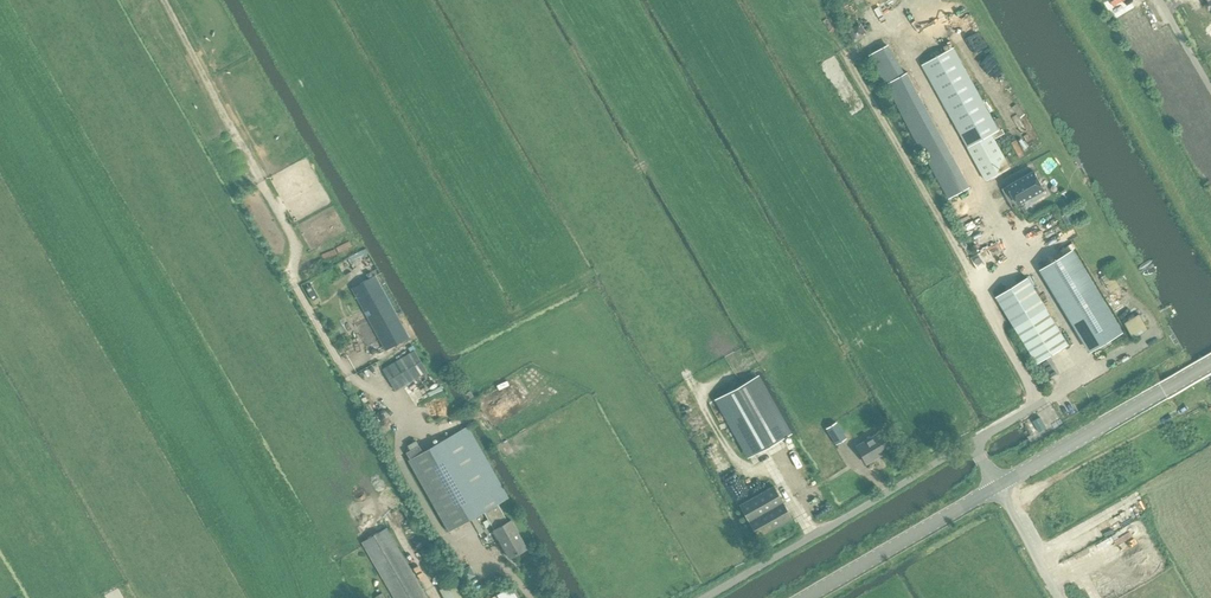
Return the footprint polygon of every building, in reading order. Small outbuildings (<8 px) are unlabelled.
[(889,47),(871,58),(886,84),(887,84),(905,74),(890,47),(889,47)] [(940,95),(971,78),(953,47),(922,64),(940,95)] [(934,169),(952,158),(905,73),(905,74),(887,84),(934,169)] [(992,134),(999,130),(971,78),(940,95),(969,149),(993,136),(992,134)] [(987,181),(1010,167),(993,136),(969,149),(987,181)] [(952,158),(934,169),(950,198),(968,187),(952,158)] [(1034,172),(1009,186),(1018,203),(1030,197),(1033,202),(1045,195),(1042,190),(1044,189),(1034,172)] [(1068,212),(1062,216),(1069,228),(1076,224),(1068,212)] [(1072,250),(1041,269),(1091,351),(1122,332),(1072,250)] [(385,349),(408,337),(374,275),(351,288),(385,349)] [(1038,363),(1069,344),(1028,277),(997,296),(1038,363)] [(312,285),(306,288),(312,300),(318,297),(312,285)] [(1133,339),(1148,330),(1138,315),(1124,323),(1133,339)] [(382,369),(395,390),(426,371),(414,350),(382,369)] [(789,431),(764,388),(757,375),(756,376),(717,398),(749,454),(789,431)] [(1040,417),(1033,421),(1039,433),(1046,428),(1040,417)] [(836,422),(826,428),(836,444),(846,438),(836,422)] [(468,426),(407,459),(448,531),(483,511),(497,503),(508,498),(468,426)] [(866,463),(890,449),(880,432),(856,446),(866,463)] [(792,518),(774,486),(740,505),(758,537),(792,518)] [(497,503),(483,511),(493,528),(493,529),(508,557),(527,548),(511,519),(507,521),(497,503)] [(362,542),(394,597),(427,597),(386,527),(362,542)] [(469,565),(459,571),(465,581),(475,575),(469,565)] [(445,597),(463,597),(454,581),(441,589),(445,597)] [(497,595),(498,597),(519,597),(513,586),(497,595)]
